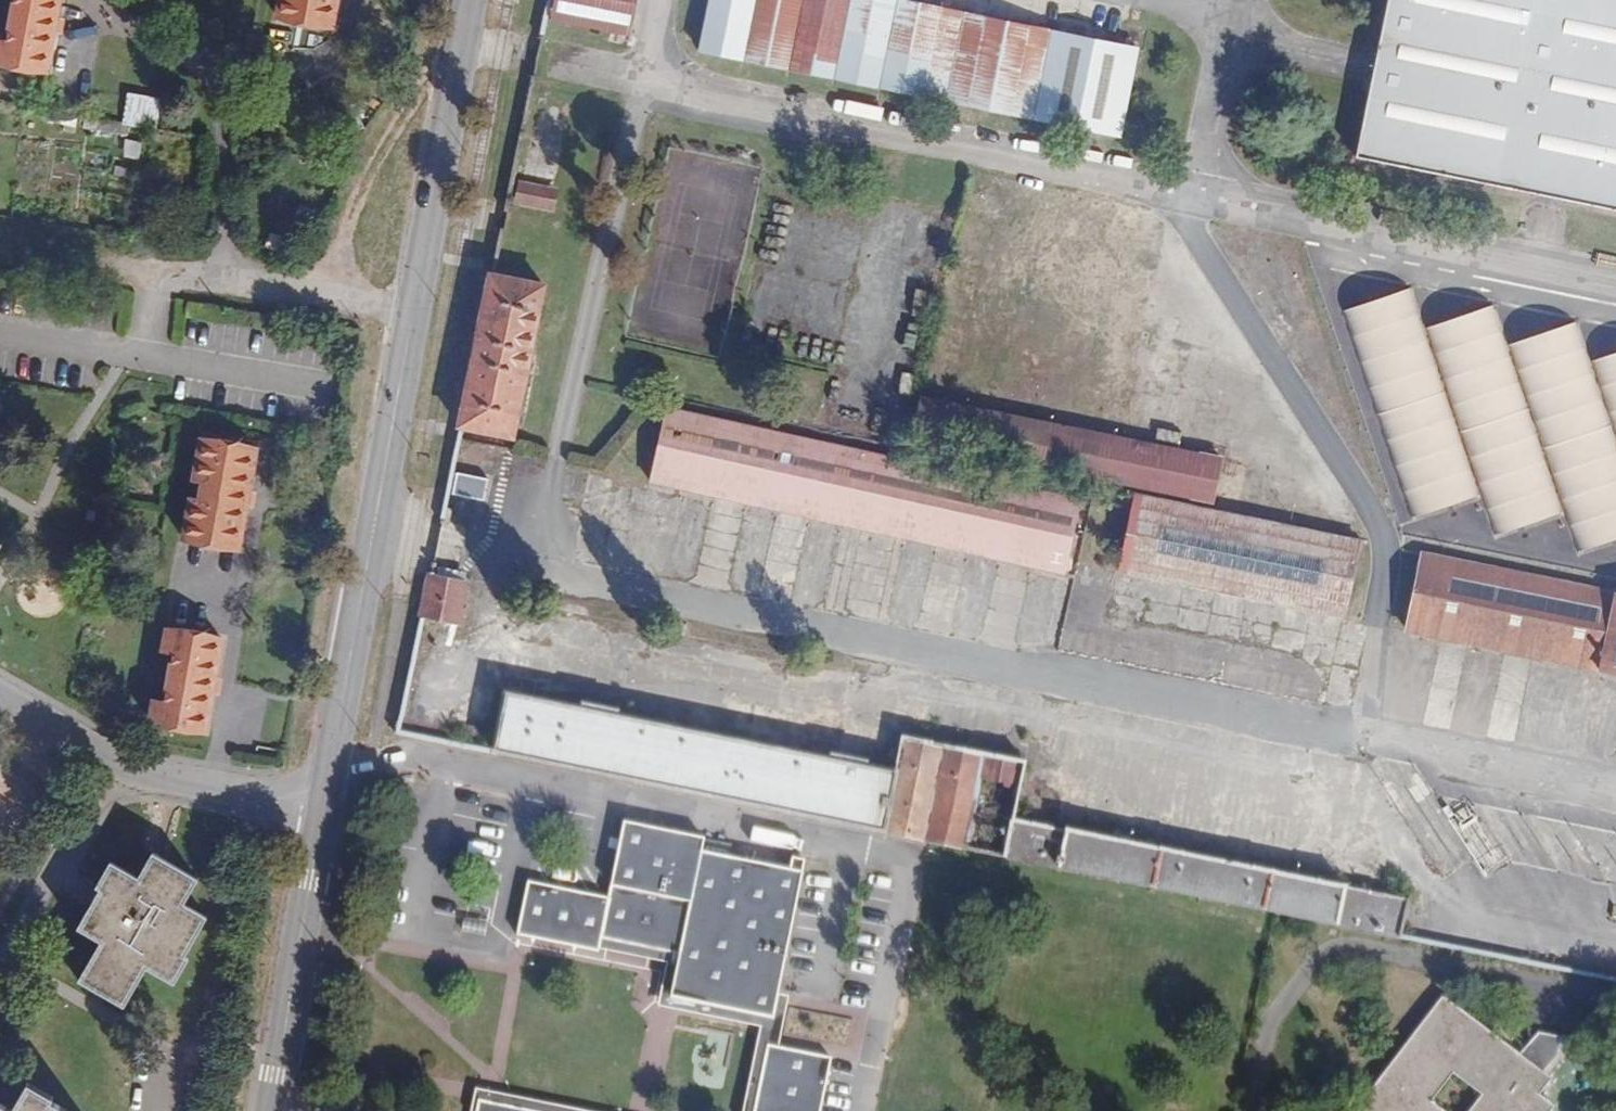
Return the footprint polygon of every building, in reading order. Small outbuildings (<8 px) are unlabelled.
[(60,0),(14,0),(7,42),(0,41),(0,63),(48,72),(60,0)] [(338,0),(280,0),(277,16),(333,27),(338,0)] [(630,0),(548,0),(543,24),(622,41),(630,0)] [(1137,49),(896,0),(709,0),(699,49),(1120,135),(1137,49)] [(1355,157),(1615,210),(1615,0),(1388,0),(1355,157)] [(131,91),(124,123),(158,129),(164,97),(131,91)] [(549,211),(571,104),(540,97),(518,205),(549,211)] [(513,437),(544,285),(492,275),(463,427),(513,437)] [(1586,360),(1574,322),(1504,343),(1493,305),(1421,326),(1410,288),(1342,308),(1398,502),(1387,505),(1394,527),(1478,503),(1488,538),(1562,517),(1573,554),(1615,541),(1615,351),(1586,360)] [(1212,501),(1221,458),(922,397),(913,440),(1212,501)] [(146,410),(140,398),(123,406),(129,418),(146,410)] [(1063,573),(1080,499),(666,407),(650,481),(1063,573)] [(238,549),(256,449),(201,439),(193,479),(203,480),(200,500),(190,498),(183,538),(238,549)] [(484,500),(488,479),(456,472),(452,494),(484,500)] [(1136,493),(1120,570),(1344,616),(1360,540),(1136,493)] [(1422,552),(1406,630),(1615,673),(1615,592),(1422,552)] [(458,622),(467,582),(430,575),(421,615),(458,622)] [(205,731),(222,639),(167,629),(163,650),(174,652),(165,702),(154,700),(150,721),(205,731)] [(1408,940),(1416,895),(1015,817),(1026,763),(904,737),(896,775),(864,768),(865,765),(832,758),(832,761),(615,716),(616,712),(584,705),(583,708),(506,692),(494,752),(1006,858),(1280,917),(1408,940)] [(494,737),(502,697),(486,694),(477,733),(494,737)] [(702,852),(705,838),(624,822),(608,898),(528,882),(517,935),(598,951),(599,949),(601,939),(679,955),(671,998),(773,1019),(778,995),(806,860),(793,858),(790,870),(702,852)] [(184,903),(198,878),(153,852),(138,877),(110,861),(96,887),(99,889),(77,928),(101,941),(78,980),(124,1006),(146,967),(174,983),(188,958),(185,956),(207,916),(184,903)] [(599,949),(667,963),(658,1007),(760,1027),(759,1033),(743,1110),(754,1110),(768,1045),(778,1048),(780,1037),(789,997),(778,995),(773,1019),(671,998),(679,955),(601,939),(599,949)] [(1551,1079),(1443,997),(1356,1110),(1550,1110),(1554,1106),(1538,1095),(1551,1079)] [(832,1059),(778,1048),(768,1045),(754,1110),(821,1110),(832,1059)] [(51,1101),(53,1097),(28,1082),(12,1110),(0,1104),(0,1110),(68,1110),(51,1101)] [(476,1090),(472,1110),(477,1110),(479,1101),(529,1110),(581,1110),(476,1090)] [(479,1101),(477,1110),(529,1110),(479,1101)]
